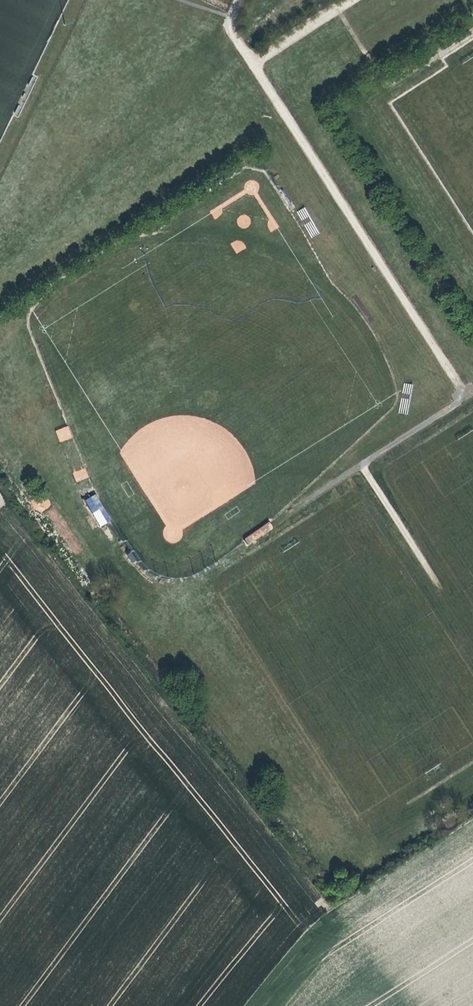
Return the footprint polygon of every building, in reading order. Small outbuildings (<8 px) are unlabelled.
[(68,425),(55,430),(59,442),(73,437),(68,425)] [(86,468),(73,471),(76,481),(89,478),(86,468)] [(96,493),(85,500),(100,527),(111,520),(96,493)] [(242,537),(246,544),(274,530),(270,523),(242,537)] [(135,551),(128,554),(132,563),(139,560),(135,551)]
